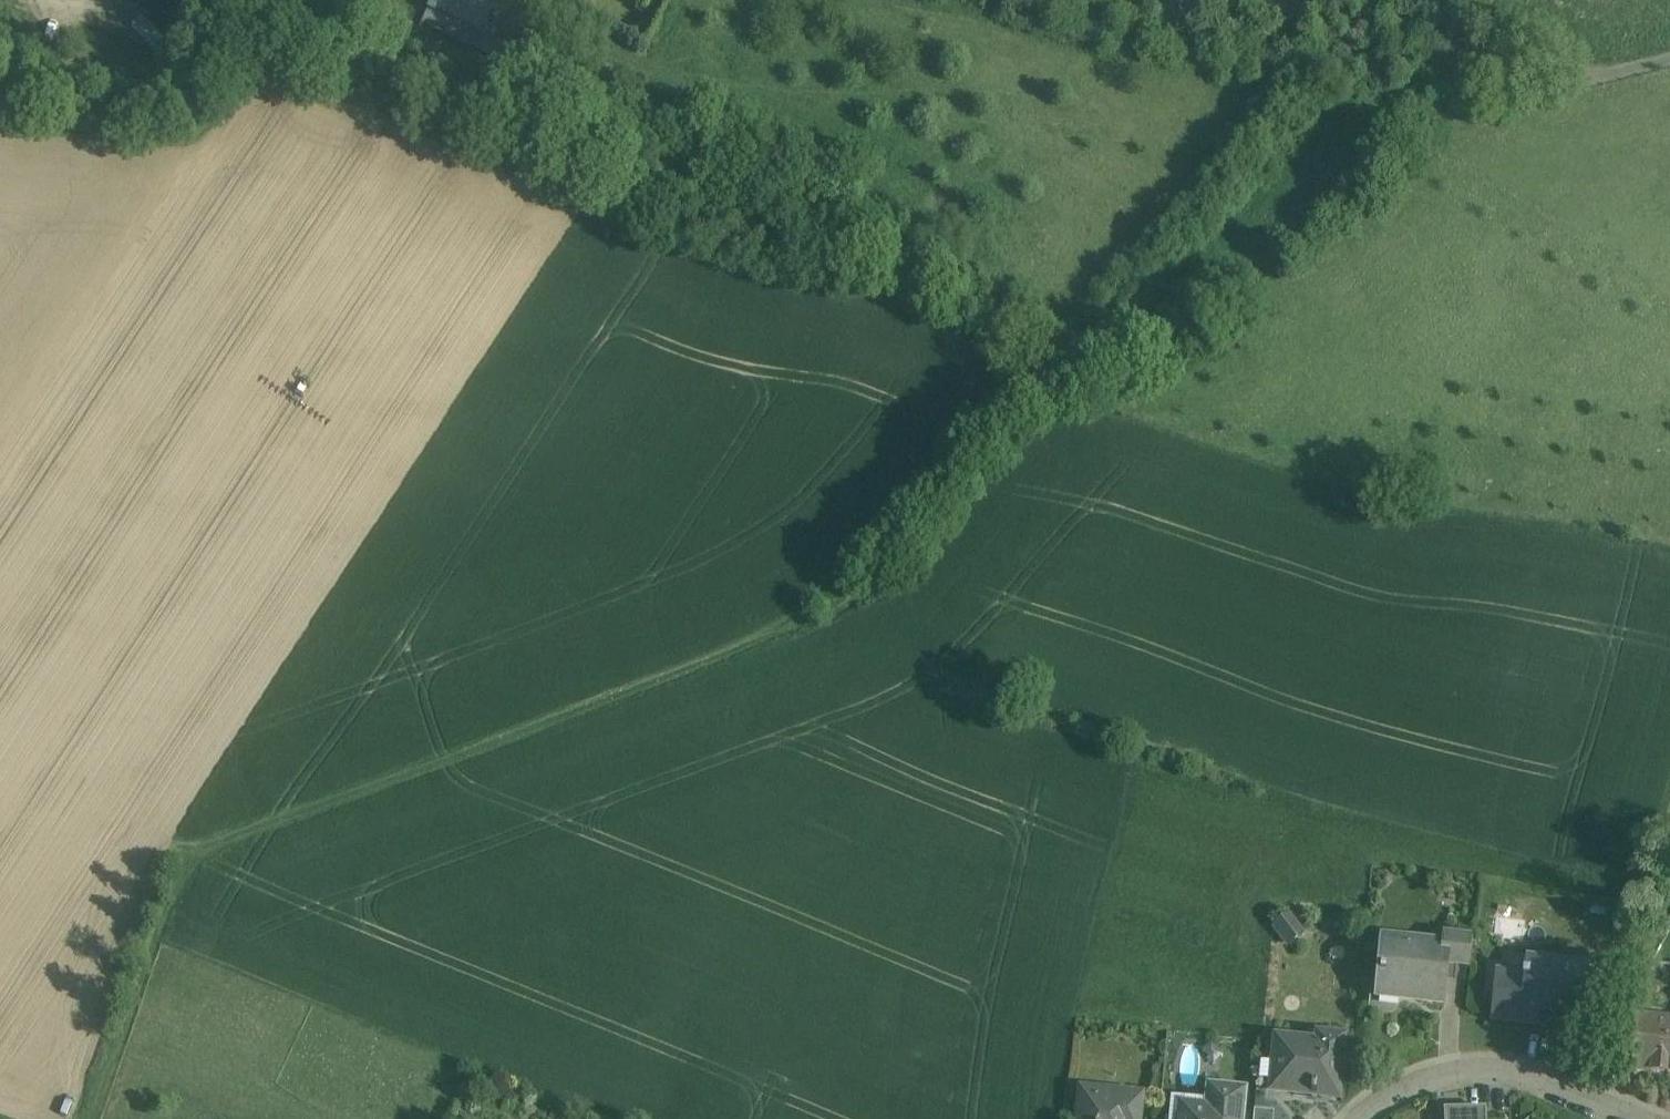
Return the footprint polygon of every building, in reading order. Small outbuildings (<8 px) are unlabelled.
[(428,5),(485,34),(493,20),(479,13),(486,0),(431,0),(428,5)] [(1161,0),(1181,6),(1181,4),(1197,8),(1200,0),(1161,0)] [(1304,931),(1289,912),(1274,923),(1289,942),(1304,931)] [(1472,936),(1444,933),(1443,940),(1448,941),(1446,962),(1469,965),(1472,936)] [(1443,940),(1414,937),(1414,942),(1384,940),(1379,992),(1442,998),(1446,962),(1448,941),(1443,940)] [(1558,965),(1529,962),(1528,975),(1524,975),(1524,978),(1499,976),(1495,1016),(1529,1020),(1530,1007),(1554,1010),(1555,1000),(1570,1002),(1573,972),(1558,971),(1558,965)] [(1599,975),(1573,972),(1570,1002),(1596,1005),(1599,975)] [(1638,1020),(1637,1031),(1635,1060),(1634,1070),(1651,1072),(1653,1072),(1667,1073),(1667,1074),(1668,1074),(1669,1049),(1669,1023),(1638,1020)] [(1637,1031),(1622,1030),(1619,1058),(1635,1060),(1637,1031)] [(1320,1047),(1300,1045),(1300,1041),(1280,1039),(1275,1087),(1313,1090),(1313,1095),(1317,1095),(1317,1091),(1337,1092),(1342,1037),(1321,1035),(1320,1047)] [(1210,1087),(1208,1107),(1182,1104),(1180,1118),(1240,1118),(1243,1091),(1210,1087)] [(1082,1098),(1080,1118),(1138,1118),(1140,1097),(1115,1095),(1114,1102),(1082,1098)] [(1254,1108),(1253,1118),(1274,1118),(1274,1116),(1275,1110),(1254,1108)] [(1470,1108),(1444,1109),(1445,1118),(1471,1118),(1470,1108)] [(1470,1108),(1471,1118),(1487,1118),(1486,1108),(1470,1108)]
